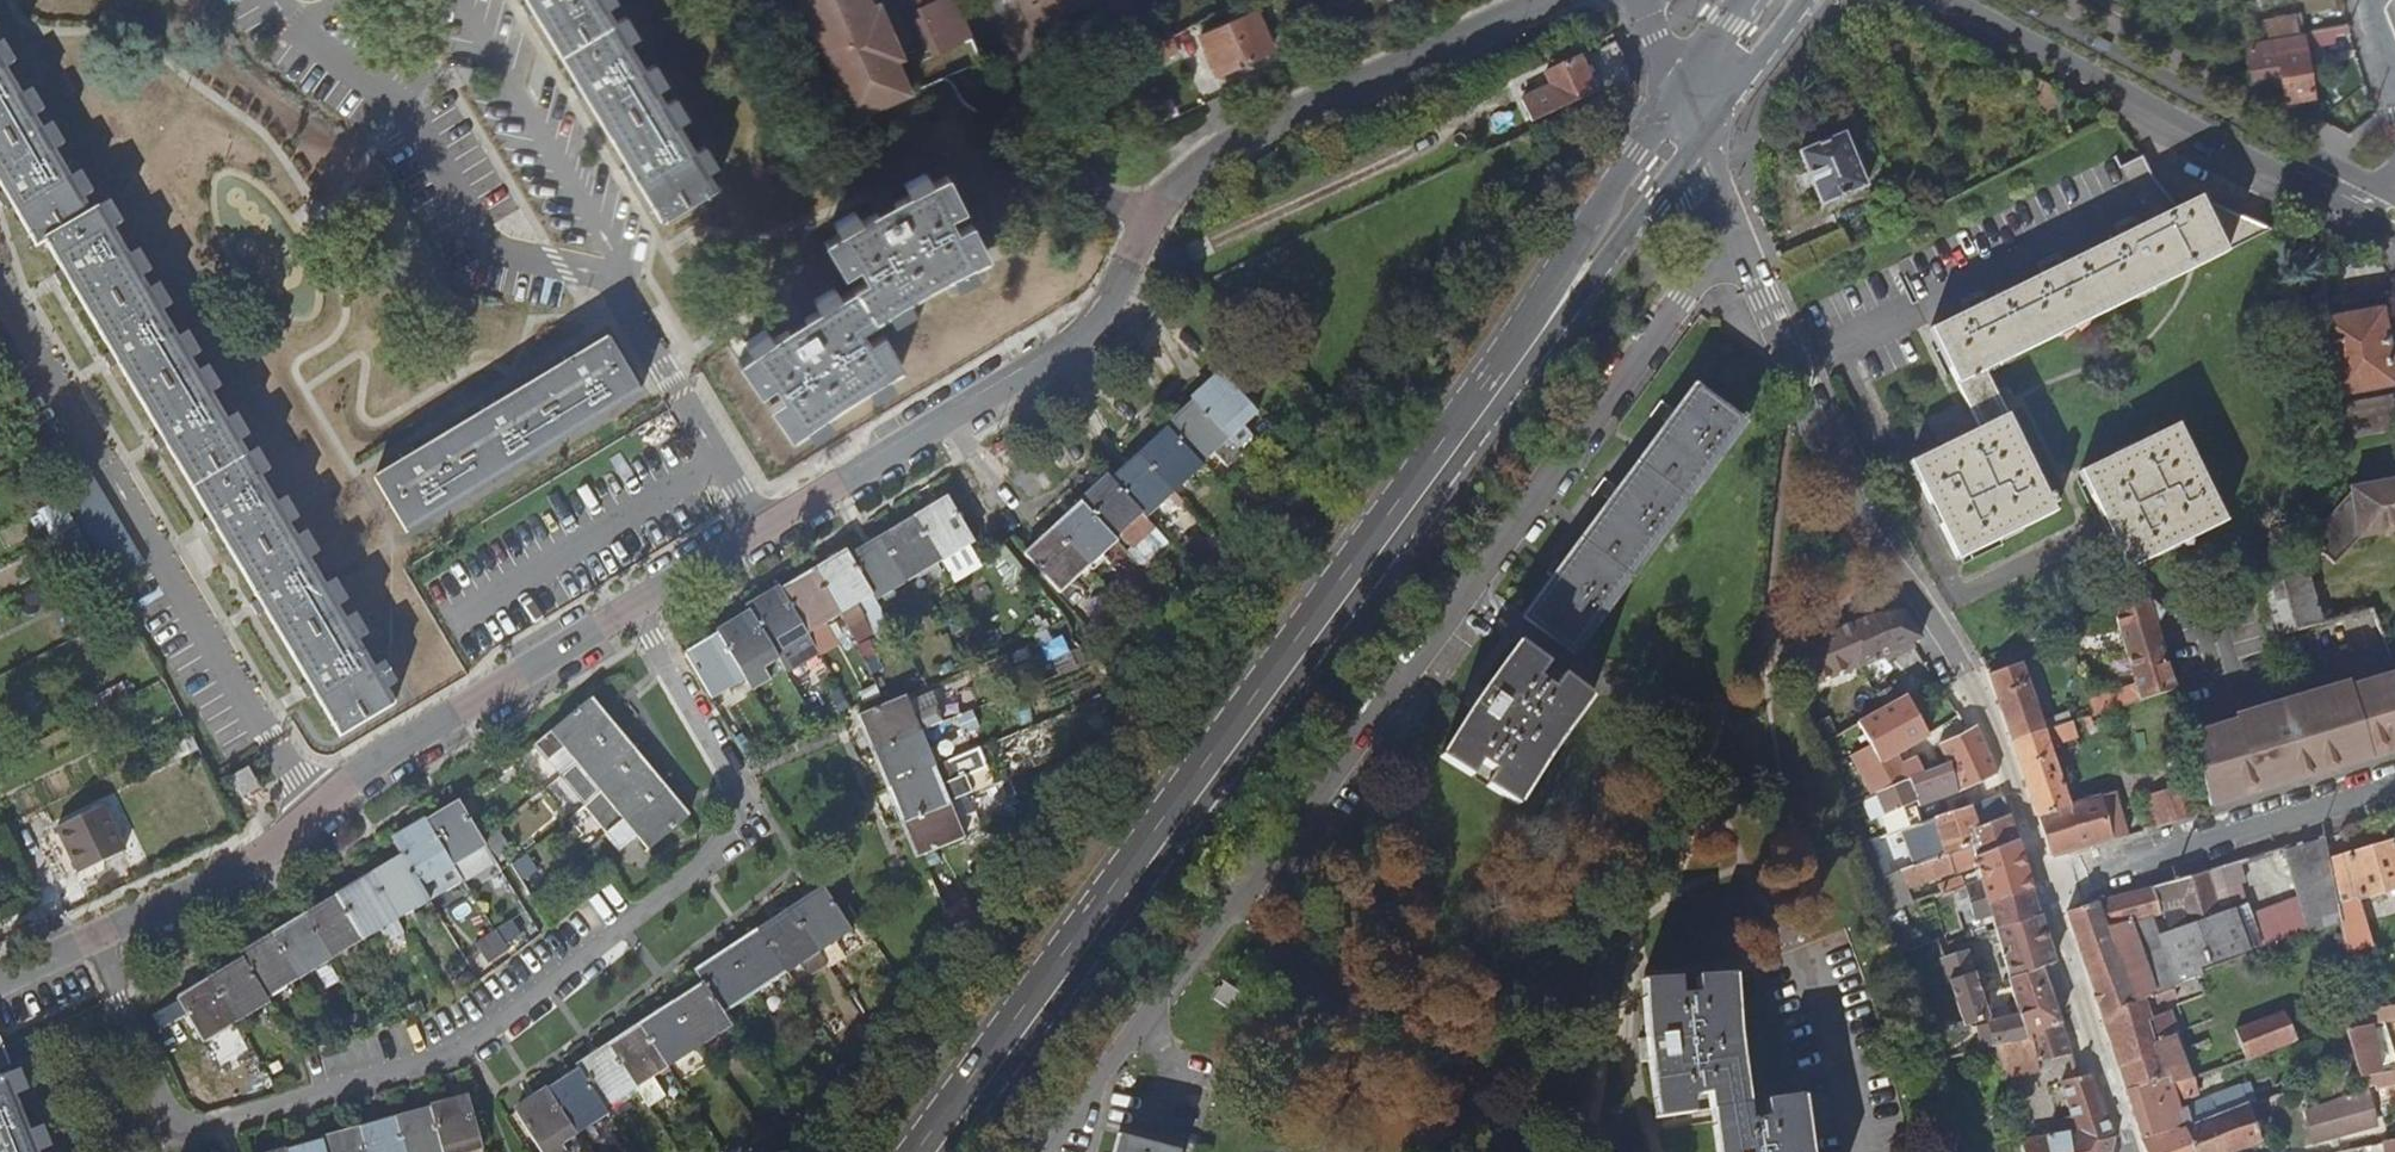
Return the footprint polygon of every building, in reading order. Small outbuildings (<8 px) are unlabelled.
[(716,188),(601,0),(529,0),(664,219),(716,188)] [(853,120),(909,96),(896,63),(903,60),(898,47),(888,41),(883,28),(886,19),(880,6),(874,8),(871,0),(800,0),(853,120)] [(1257,9),(1204,34),(1223,73),(1276,48),(1257,9)] [(2268,19),(2268,21),(2271,39),(2303,34),(2301,14),(2268,19)] [(2271,39),(2268,21),(2258,23),(2260,41),(2271,39)] [(1175,34),(1137,52),(1143,66),(1182,48),(1175,34)] [(2244,51),(2243,54),(2251,87),(2280,84),(2285,102),(2311,98),(2303,34),(2271,39),(2260,41),(2252,42),(2244,51)] [(341,736),(394,704),(98,209),(91,213),(0,59),(0,186),(36,247),(44,242),(341,736)] [(1582,60),(1547,76),(1561,109),(1597,93),(1582,60)] [(1529,98),(1520,78),(1507,84),(1515,104),(1529,98)] [(1841,133),(1795,155),(1819,207),(1866,185),(1841,133)] [(869,383),(900,365),(885,338),(870,347),(860,333),(888,312),(918,294),(939,281),(962,269),(988,258),(973,227),(959,234),(950,218),(964,210),(947,177),(927,186),(895,202),(862,220),(827,243),(845,275),(859,268),(868,285),(844,297),(812,316),(779,337),(742,363),(763,395),(777,387),(786,401),(773,410),(792,438),(809,424),(834,406),(869,383)] [(1959,387),(1986,374),(2185,274),(2217,257),(2190,202),(2145,225),(2125,235),(2048,273),(1971,311),(1932,330),(1959,387)] [(2321,318),(2324,332),(2380,320),(2378,307),(2321,318)] [(2380,320),(2324,332),(2337,399),(2393,388),(2380,320)] [(609,340),(375,477),(407,533),(641,394),(609,340)] [(1979,429),(2006,417),(2002,409),(1986,374),(1959,387),(1975,421),(1979,429)] [(1196,401),(1230,438),(1257,413),(1223,376),(1196,401)] [(1697,383),(1527,616),(1579,654),(1747,421),(1697,383)] [(1167,427),(1170,431),(1201,465),(1230,438),(1196,401),(1167,427)] [(2051,515),(2006,417),(1979,429),(1951,443),(1909,464),(1956,561),(2051,515)] [(2175,429),(2079,477),(2104,528),(2125,573),(2222,527),(2175,429)] [(1170,431),(1142,456),(1176,493),(1204,468),(1201,465),(1170,431)] [(1142,456),(1114,480),(1143,512),(1149,518),(1176,493),(1142,456)] [(1110,476),(1081,502),(1084,504),(1118,541),(1128,553),(1156,526),(1110,476)] [(2351,493),(2363,543),(2394,535),(2394,483),(2351,493)] [(917,519),(942,562),(975,542),(949,499),(917,519)] [(1084,504),(1056,528),(1090,566),(1118,541),(1084,504)] [(885,538),(910,581),(942,562),(917,519),(885,538)] [(80,524),(60,535),(74,562),(95,552),(80,524)] [(1028,554),(1062,592),(1090,566),(1056,528),(1028,554)] [(885,538),(852,558),(874,596),(877,601),(910,581),(885,538)] [(817,571),(843,615),(874,596),(852,558),(848,552),(817,571)] [(2317,625),(2302,559),(2286,575),(2269,601),(2259,604),(2269,640),(2317,625)] [(783,592),(809,635),(843,615),(817,571),(783,592)] [(751,611),(754,617),(776,655),(809,635),(783,592),(751,611)] [(2119,692),(2091,701),(2096,716),(2141,701),(2173,690),(2176,689),(2158,631),(2166,616),(2167,615),(2150,600),(2115,612),(2120,630),(2137,686),(2139,694),(2127,697),(2119,692)] [(1856,672),(1922,639),(1905,616),(1904,615),(1876,618),(1837,634),(1788,654),(1790,659),(1801,691),(1850,671),(1855,668),(1856,672)] [(754,617),(723,636),(748,679),(780,660),(776,655),(754,617)] [(690,656),(714,699),(748,679),(723,636),(690,656)] [(1581,713),(1594,695),(1567,676),(1557,690),(1542,680),(1552,665),(1521,643),(1487,688),(1459,730),(1443,759),(1475,779),(1484,766),(1499,776),(1491,789),(1519,808),(1538,776),(1559,743),(1581,713)] [(2010,743),(2043,733),(2020,664),(1987,675),(2010,743)] [(2364,683),(2371,706),(2387,701),(2394,730),(2394,674),(2364,683)] [(2186,732),(2206,798),(2228,792),(2230,799),(2291,781),(2289,774),(2338,760),(2340,767),(2394,751),(2394,730),(2387,701),(2371,706),(2364,683),(2340,690),(2234,719),(2186,732)] [(2233,714),(2234,719),(2340,690),(2338,685),(2233,714)] [(2119,692),(2127,697),(2139,694),(2137,686),(2119,692)] [(592,698),(552,733),(577,762),(617,729),(592,698)] [(864,716),(878,752),(925,734),(911,698),(864,716)] [(1859,756),(1878,798),(1927,775),(1920,759),(1899,769),(1894,758),(1929,739),(1907,701),(1898,706),(1865,725),(1876,747),(1859,756)] [(2090,717),(2082,720),(2084,729),(2092,726),(2090,717)] [(2078,739),(2073,723),(2043,733),(2010,743),(2033,814),(2046,852),(2053,860),(2127,838),(2113,793),(2067,806),(2049,749),(2078,739)] [(1939,763),(1941,768),(1985,747),(1977,727),(1942,744),(1949,759),(1939,763)] [(577,762),(603,793),(644,760),(617,729),(577,762)] [(1817,736),(1822,749),(1835,742),(1830,730),(1817,736)] [(878,752),(892,789),(939,770),(925,734),(878,752)] [(1927,775),(1878,798),(1886,817),(1958,791),(1960,797),(1978,791),(1981,798),(2001,791),(1998,778),(1985,747),(1941,768),(1927,775)] [(603,793),(627,822),(667,789),(644,760),(603,793)] [(2289,774),(2291,781),(2340,767),(2338,760),(2289,774)] [(232,774),(244,797),(262,787),(251,765),(232,774)] [(892,789),(905,822),(952,804),(974,796),(967,780),(957,784),(950,766),(939,770),(892,789)] [(2186,784),(2149,793),(2156,824),(2193,815),(2186,784)] [(627,822),(651,851),(692,818),(667,789),(627,822)] [(2206,798),(2208,805),(2230,799),(2228,792),(2206,798)] [(2004,802),(1976,811),(1981,826),(2009,818),(2004,802)] [(462,803),(428,824),(454,866),(487,846),(484,841),(462,803)] [(64,826),(86,870),(130,849),(108,804),(64,826)] [(952,804),(905,822),(919,859),(986,833),(979,815),(960,822),(952,804)] [(1949,811),(1951,818),(1958,816),(1956,808),(1949,811)] [(1845,814),(1850,830),(1859,826),(1853,810),(1845,814)] [(1935,823),(1947,858),(1971,849),(1974,855),(2017,841),(2011,823),(2009,818),(1981,826),(1976,811),(1958,816),(1951,818),(1935,823)] [(1911,854),(1916,869),(1947,858),(1935,823),(1915,829),(1922,850),(1911,854)] [(396,843),(404,857),(422,886),(454,866),(428,824),(396,843)] [(1856,848),(1862,866),(1877,860),(1893,855),(1886,838),(1856,848)] [(2298,900),(2308,932),(2343,925),(2330,862),(2325,838),(2282,850),(2298,900)] [(1977,868),(1984,885),(1991,907),(2033,894),(2017,841),(1974,855),(1971,849),(1947,858),(1916,869),(1908,873),(1911,883),(1953,871),(1954,875),(1977,868)] [(2330,862),(2343,925),(2366,921),(2363,902),(2394,894),(2394,848),(2330,862)] [(404,857),(374,875),(400,919),(431,901),(422,886),(404,857)] [(1877,860),(1862,866),(1870,887),(1884,881),(1877,860)] [(2238,863),(2206,871),(2154,886),(2100,899),(2067,912),(2106,1024),(2142,1011),(2138,999),(2177,985),(2192,979),(2200,977),(2206,974),(2204,967),(2308,932),(2298,900),(2249,916),(2237,883),(2243,882),(2238,863)] [(341,895),(368,938),(400,919),(374,875),(341,895)] [(1984,885),(1965,891),(1976,923),(1993,917),(2013,980),(2043,969),(2055,964),(2033,894),(1991,907),(1984,885)] [(796,910),(824,954),(853,935),(825,891),(796,910)] [(308,916),(334,959),(368,938),(341,895),(308,916)] [(762,932),(790,976),(824,954),(796,910),(762,932)] [(1880,916),(1895,958),(1904,954),(1896,931),(1906,927),(1900,910),(1880,916)] [(303,977),(303,978),(334,959),(308,916),(276,935),(303,977)] [(500,931),(480,942),(489,958),(509,947),(500,931)] [(731,953),(759,996),(790,976),(762,932),(731,953)] [(242,956),(245,962),(268,999),(303,978),(303,977),(276,935),(242,956)] [(698,975),(706,986),(726,1018),(759,996),(731,953),(698,975)] [(1950,984),(1954,983),(1969,1029),(1994,1021),(1982,983),(1987,982),(1984,972),(1978,974),(1971,953),(1943,962),(1950,984)] [(213,981),(240,1024),(272,1005),(268,999),(245,962),(213,981)] [(2013,980),(2026,1019),(2033,1039),(2042,1066),(2072,1057),(2043,969),(2013,980)] [(1807,1147),(1801,1099),(1767,1103),(1771,1123),(1753,1125),(1745,1078),(1737,1020),(1735,976),(1701,978),(1702,995),(1682,996),(1681,980),(1645,983),(1646,1008),(1649,1042),(1653,1082),(1660,1120),(1695,1117),(1694,1094),(1713,1092),(1716,1129),(1719,1151),(1808,1151),(1807,1147)] [(2202,984),(2200,977),(2192,979),(2194,987),(2202,984)] [(213,981),(181,1000),(208,1044),(240,1024),(213,981)] [(1222,984),(1210,1001),(1232,1016),(1244,999),(1222,984)] [(2166,1083),(2193,1075),(2179,1034),(2184,1032),(2176,1008),(2167,1010),(2163,999),(2170,996),(2172,999),(2180,995),(2177,985),(2138,999),(2142,1011),(2106,1024),(2120,1068),(2157,1055),(2166,1083)] [(675,1006),(703,1049),(734,1029),(726,1018),(706,986),(675,1006)] [(2349,1028),(2363,1026),(2358,998),(2340,1001),(2348,1024),(2349,1028)] [(642,1028),(670,1071),(703,1049),(675,1006),(642,1028)] [(2237,1025),(2247,1057),(2300,1039),(2286,1009),(2237,1025)] [(1992,1030),(1998,1049),(2033,1039),(2026,1019),(1992,1030)] [(2387,1072),(2371,1024),(2363,1026),(2349,1028),(2365,1075),(2387,1072)] [(610,1049),(639,1092),(670,1071),(642,1028),(610,1049)] [(2033,1039),(1998,1049),(2007,1076),(2042,1066),(2033,1039)] [(10,1066),(1,1043),(0,1041),(0,1070),(10,1066)] [(1925,1045),(1932,1067),(1944,1064),(1936,1041),(1925,1045)] [(578,1070),(581,1074),(606,1114),(639,1092),(610,1049),(578,1070)] [(2201,1089),(2196,1074),(2193,1075),(2166,1083),(2157,1055),(2120,1068),(2145,1138),(2213,1116),(2255,1103),(2279,1095),(2273,1078),(2186,1103),(2184,1095),(2201,1089)] [(581,1074),(550,1094),(578,1138),(609,1118),(606,1114),(581,1074)] [(0,1079),(0,1151),(37,1151),(6,1077),(0,1079)] [(2033,1151),(2114,1151),(2116,1143),(2094,1078),(2080,1082),(2066,1087),(2082,1133),(2080,1136),(2032,1144),(2033,1151)] [(518,1117),(541,1151),(557,1151),(578,1138),(550,1094),(518,1117)] [(434,1111),(445,1151),(482,1151),(483,1151),(470,1101),(434,1111)] [(2371,1102),(2323,1116),(2329,1139),(2379,1124),(2371,1102)] [(2225,1151),(2227,1151),(2267,1139),(2255,1103),(2213,1116),(2225,1151)] [(405,1151),(445,1151),(434,1111),(397,1121),(405,1151)] [(2213,1116),(2145,1138),(2150,1151),(2225,1151),(2213,1116)] [(366,1151),(405,1151),(397,1121),(360,1131),(366,1151)] [(2022,1126),(2001,1131),(2004,1143),(2024,1137),(2022,1126)] [(325,1145),(327,1151),(366,1151),(360,1131),(324,1141),(325,1145)] [(1120,1135),(1116,1151),(1177,1151),(1120,1135)]
